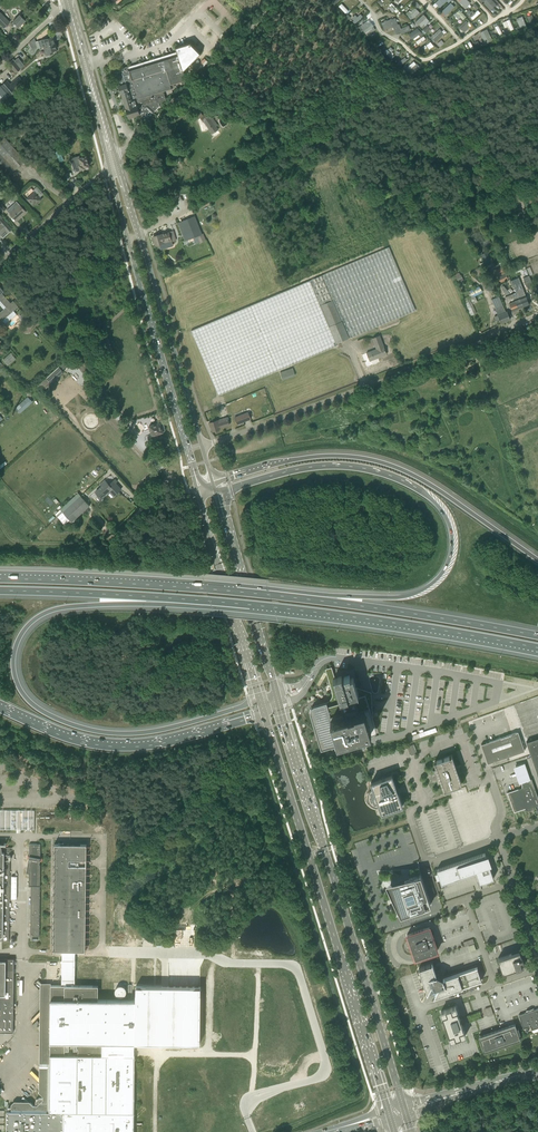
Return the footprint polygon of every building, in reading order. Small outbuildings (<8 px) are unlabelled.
[(459,2),(465,8),(468,6),(470,4),(471,3),(467,0),(461,0),(459,2)] [(497,5),(492,0),(486,0),(484,2),(485,3),(484,4),(490,11),(497,5)] [(396,13),(399,11),(392,3),(389,5),(390,7),(389,8),(393,13),(394,11),(396,13)] [(453,5),(451,3),(442,11),(444,14),(453,5)] [(346,14),(349,11),(343,5),(340,8),(346,14)] [(408,16),(412,20),(420,13),(415,7),(410,12),(411,13),(408,16)] [(466,17),(460,10),(456,13),(458,14),(455,16),(458,20),(461,17),(463,20),(466,17)] [(471,17),(470,17),(473,20),(480,13),(478,10),(475,13),(474,12),(470,16),(471,17)] [(0,13),(0,23),(4,28),(10,22),(0,13)] [(363,16),(361,14),(357,17),(355,14),(352,18),(354,20),(353,21),(355,24),(363,16)] [(415,23),(418,26),(426,17),(424,14),(415,23)] [(20,15),(11,23),(13,25),(16,23),(19,27),(26,20),(25,20),(26,19),(24,17),(23,18),(20,15)] [(384,22),(381,23),(384,30),(385,30),(387,29),(393,27),(395,34),(400,32),(401,33),(409,30),(408,27),(400,30),(398,25),(397,22),(396,20),(395,18),(390,20),(386,21),(384,22)] [(360,26),(357,28),(361,32),(363,30),(365,33),(367,36),(370,34),(368,31),(371,29),(374,26),(371,23),(369,20),(366,23),(365,22),(360,26)] [(506,21),(510,31),(514,29),(509,20),(506,21)] [(466,21),(459,27),(462,30),(464,32),(471,26),(470,26),(469,24),(468,24),(466,21)] [(409,35),(412,40),(421,33),(418,28),(409,35)] [(440,29),(432,36),(433,37),(433,40),(435,42),(444,34),(442,32),(442,31),(440,29)] [(489,43),(493,41),(487,29),(483,31),(489,43)] [(424,36),(416,42),(418,45),(422,42),(423,43),(425,42),(424,40),(426,39),(424,36)] [(39,41),(36,42),(38,48),(40,48),(43,47),(55,44),(55,43),(53,37),(39,41)] [(176,48),(178,55),(135,68),(134,65),(126,68),(124,68),(124,69),(118,71),(117,71),(116,72),(116,73),(120,86),(119,86),(121,94),(122,93),(122,94),(123,99),(121,99),(121,100),(122,99),(122,102),(123,104),(122,104),(125,104),(130,119),(133,117),(134,117),(134,116),(138,114),(139,114),(148,123),(156,114),(162,107),(161,102),(166,100),(164,91),(172,89),(171,84),(186,79),(184,70),(200,53),(190,43),(176,48)] [(43,47),(46,55),(48,55),(53,53),(52,51),(57,50),(55,44),(43,47)] [(388,51),(386,50),(384,53),(390,59),(393,56),(391,55),(392,54),(389,50),(388,51)] [(400,66),(407,60),(404,57),(397,63),(400,66)] [(13,59),(9,62),(10,64),(9,65),(16,73),(21,69),(21,68),(25,65),(21,61),(17,64),(15,60),(13,59)] [(405,65),(402,68),(409,76),(413,72),(420,67),(417,63),(416,64),(409,70),(407,67),(405,65)] [(19,84),(16,82),(15,80),(10,84),(7,80),(1,86),(9,94),(15,89),(14,88),(16,87),(19,84)] [(8,95),(0,86),(0,102),(8,95)] [(200,112),(193,118),(195,121),(200,118),(203,122),(204,122),(208,128),(212,134),(219,130),(216,126),(218,125),(212,116),(208,112),(203,116),(200,112)] [(71,158),(75,171),(85,168),(86,171),(90,170),(88,160),(88,159),(87,156),(87,157),(86,156),(81,157),(81,155),(80,155),(80,156),(71,158)] [(35,192),(27,199),(33,206),(36,203),(38,202),(38,203),(42,199),(40,197),(44,194),(37,187),(33,190),(35,192)] [(17,201),(7,210),(16,221),(17,220),(16,220),(21,215),(21,216),(26,212),(17,201)] [(2,238),(9,233),(9,232),(7,231),(11,228),(2,218),(3,217),(0,214),(0,235),(2,238)] [(203,233),(202,234),(195,216),(178,223),(185,241),(196,236),(199,243),(206,240),(203,233)] [(162,234),(153,236),(156,245),(160,249),(159,244),(171,241),(172,242),(176,240),(174,230),(169,232),(162,234)] [(238,311),(191,330),(219,395),(337,345),(336,343),(415,310),(389,247),(238,311)] [(492,263),(487,252),(481,254),(486,265),(492,263)] [(484,262),(480,263),(484,275),(489,273),(484,262)] [(498,276),(506,273),(503,266),(495,269),(498,276)] [(534,287),(526,268),(521,270),(524,277),(523,278),(528,290),(534,287)] [(506,273),(498,276),(500,282),(508,279),(506,273)] [(461,275),(455,278),(457,283),(462,281),(464,280),(463,279),(462,277),(461,274),(461,275)] [(516,278),(511,280),(513,287),(514,287),(516,292),(523,307),(529,304),(524,291),(520,293),(517,285),(519,285),(516,278)] [(511,293),(504,285),(501,287),(502,290),(507,295),(511,293)] [(0,312),(0,323),(19,306),(13,301),(11,303),(2,293),(4,292),(4,291),(2,289),(0,287),(0,300),(6,307),(0,312)] [(518,308),(523,307),(516,292),(512,294),(518,308)] [(509,303),(512,311),(518,308),(512,294),(511,294),(508,295),(505,297),(508,304),(509,303)] [(510,320),(507,311),(505,312),(499,296),(491,300),(498,315),(494,317),(496,321),(500,320),(501,323),(510,320)] [(468,306),(472,315),(477,313),(473,304),(468,306)] [(24,323),(28,319),(23,313),(19,317),(24,323)] [(370,350),(374,359),(387,354),(379,335),(373,338),(377,348),(370,350)] [(77,366),(86,376),(91,372),(82,361),(77,366)] [(46,378),(36,387),(37,389),(41,393),(52,384),(52,383),(64,372),(63,371),(59,367),(47,378),(46,378)] [(280,372),(283,380),(295,375),(293,370),(293,368),(280,372)] [(15,408),(20,413),(33,401),(28,397),(15,408)] [(237,424),(251,419),(248,412),(235,417),(237,424)] [(220,428),(229,425),(227,417),(219,419),(210,422),(210,423),(213,431),(212,431),(212,432),(213,431),(220,429),(220,428)] [(160,422),(149,425),(152,436),(153,438),(158,436),(158,433),(163,432),(164,432),(164,431),(165,431),(165,430),(165,429),(165,428),(164,428),(164,427),(163,427),(162,427),(161,427),(160,422)] [(101,486),(95,492),(101,499),(107,493),(109,492),(110,493),(114,497),(118,493),(122,489),(116,483),(118,481),(115,479),(111,482),(109,484),(104,479),(99,484),(101,486)] [(78,493),(55,514),(57,516),(65,525),(70,520),(72,522),(84,511),(90,506),(81,495),(78,493)] [(334,666),(327,668),(331,679),(337,677),(334,666)] [(311,711),(311,712),(311,713),(311,714),(317,732),(321,749),(327,747),(328,747),(334,745),(335,749),(338,748),(337,746),(337,744),(348,741),(350,740),(373,733),(374,733),(370,721),(366,708),(364,708),(362,701),(361,695),(359,696),(356,685),(353,678),(350,678),(351,675),(342,677),(342,676),(335,678),(333,679),(338,696),(340,702),(328,705),(327,702),(314,706),(313,707),(312,707),(312,708),(311,709),(311,710),(311,711)] [(371,691),(356,685),(359,696),(361,695),(362,701),(364,708),(366,708),(370,721),(371,691)] [(436,727),(410,736),(412,741),(437,731),(436,727)] [(518,732),(481,745),(486,759),(492,757),(492,759),(496,761),(525,751),(518,732)] [(537,738),(526,742),(537,776),(537,738)] [(414,744),(408,746),(411,755),(417,753),(414,744)] [(433,770),(434,774),(435,776),(434,776),(436,780),(437,779),(438,785),(438,784),(441,783),(442,783),(444,791),(462,785),(458,773),(462,772),(462,771),(461,771),(460,766),(456,767),(452,756),(434,762),(437,769),(434,771),(433,770)] [(514,812),(525,808),(526,809),(527,810),(528,810),(529,810),(531,810),(531,808),(537,805),(537,797),(532,779),(530,779),(525,763),(515,766),(521,783),(522,782),(522,787),(507,792),(514,812)] [(374,805),(376,805),(377,806),(379,805),(382,814),(403,806),(398,793),(402,791),(400,788),(397,789),(392,775),(371,782),(374,791),(372,792),(371,793),(371,794),(370,795),(370,796),(369,797),(369,798),(370,799),(370,800),(370,801),(371,802),(372,803),(373,804),(374,805)] [(26,829),(34,830),(34,810),(0,810),(0,829),(26,829)] [(2,940),(9,940),(9,932),(10,860),(7,860),(4,860),(4,852),(3,852),(2,848),(2,844),(0,843),(0,940),(2,940)] [(40,844),(30,844),(29,844),(29,858),(26,872),(29,873),(29,886),(31,886),(30,936),(39,936),(40,886),(40,865),(39,864),(40,861),(40,844)] [(86,951),(86,917),(87,845),(54,845),(53,950),(62,950),(75,951),(86,951)] [(438,872),(435,873),(437,879),(440,878),(442,884),(476,872),(478,880),(480,883),(483,882),(494,879),(489,865),(491,864),(488,854),(486,855),(485,853),(483,854),(437,870),(438,872)] [(420,875),(413,878),(387,884),(390,893),(401,916),(431,905),(420,875)] [(432,877),(429,878),(435,896),(438,895),(439,895),(433,877),(432,877)] [(429,927),(407,934),(415,959),(438,951),(429,927)] [(470,945),(471,951),(477,949),(474,938),(464,942),(465,946),(470,945)] [(75,951),(62,950),(62,985),(75,985),(75,951)] [(525,965),(522,959),(520,951),(512,954),(498,959),(503,973),(525,965)] [(13,1016),(14,969),(14,959),(6,958),(6,960),(0,960),(0,1031),(13,1031),(13,1016)] [(432,963),(419,969),(427,994),(429,992),(430,996),(435,995),(433,997),(482,980),(481,978),(479,973),(477,967),(443,978),(437,975),(436,975),(435,971),(432,963)] [(82,973),(96,973),(96,964),(82,964),(82,973)] [(30,1101),(14,1101),(11,1104),(11,1105),(11,1111),(7,1111),(6,1131),(134,1131),(134,1113),(135,1056),(135,1043),(135,1000),(98,1000),(98,986),(75,985),(62,985),(51,985),(51,983),(40,983),(39,1092),(40,1093),(43,1096),(43,1098),(39,1098),(36,1101),(36,1105),(33,1105),(30,1102),(30,1101)] [(135,986),(135,1000),(135,1043),(202,1043),(202,986),(135,986)] [(488,1016),(494,1014),(492,1006),(485,1008),(488,1016)] [(456,1007),(441,1012),(451,1041),(466,1036),(461,1023),(462,1022),(461,1019),(460,1019),(456,1007)] [(519,1015),(523,1028),(530,1026),(532,1030),(532,1031),(533,1033),(537,1031),(537,1008),(532,1010),(532,1009),(528,1010),(528,1012),(519,1015)] [(510,1028),(481,1038),(485,1049),(518,1038),(513,1025),(509,1026),(510,1028)]
